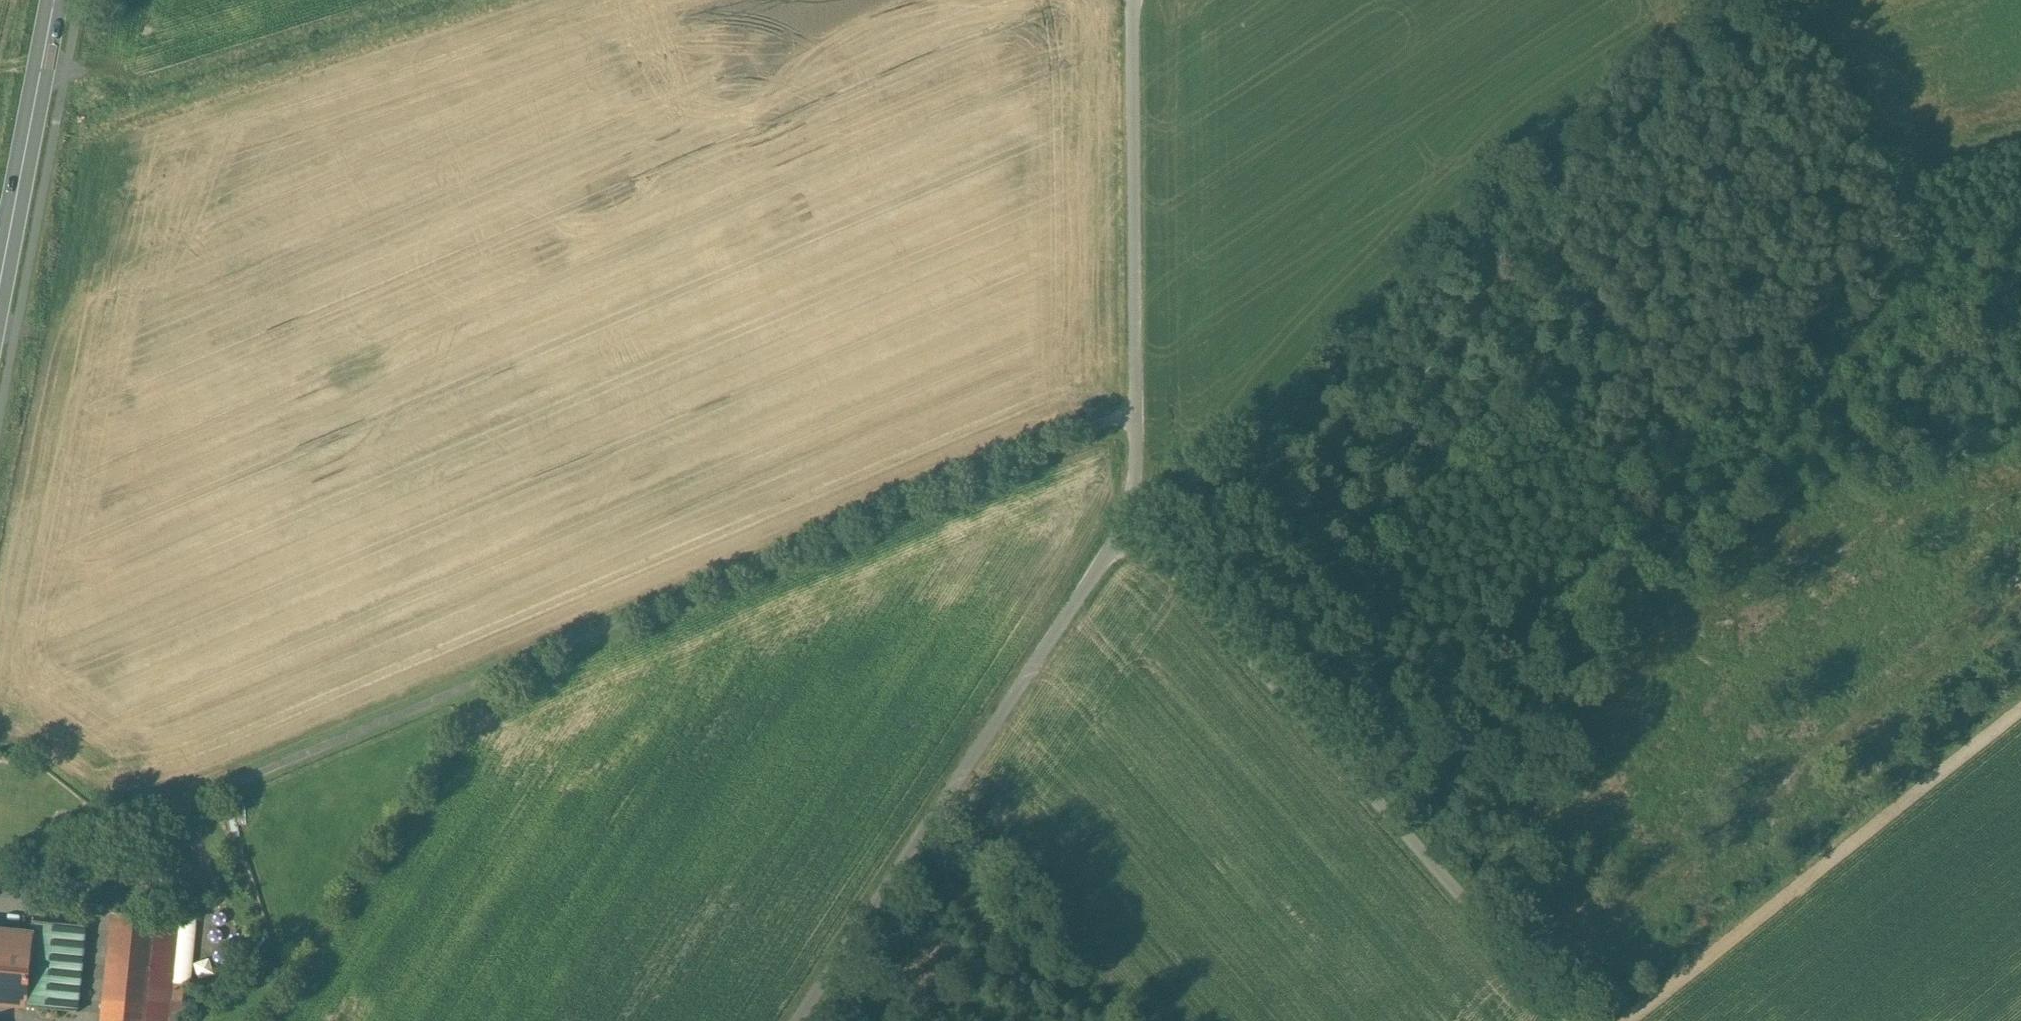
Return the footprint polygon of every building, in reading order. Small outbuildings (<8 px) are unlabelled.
[(109,914),(102,1020),(167,1020),(174,919),(109,914)] [(32,921),(31,934),(27,980),(51,982),(51,994),(78,996),(83,925),(32,921)] [(43,1008),(44,993),(51,994),(51,982),(27,980),(31,934),(0,931),(0,1004),(43,1008)] [(77,1010),(78,996),(51,994),(44,993),(43,1008),(77,1010)]
